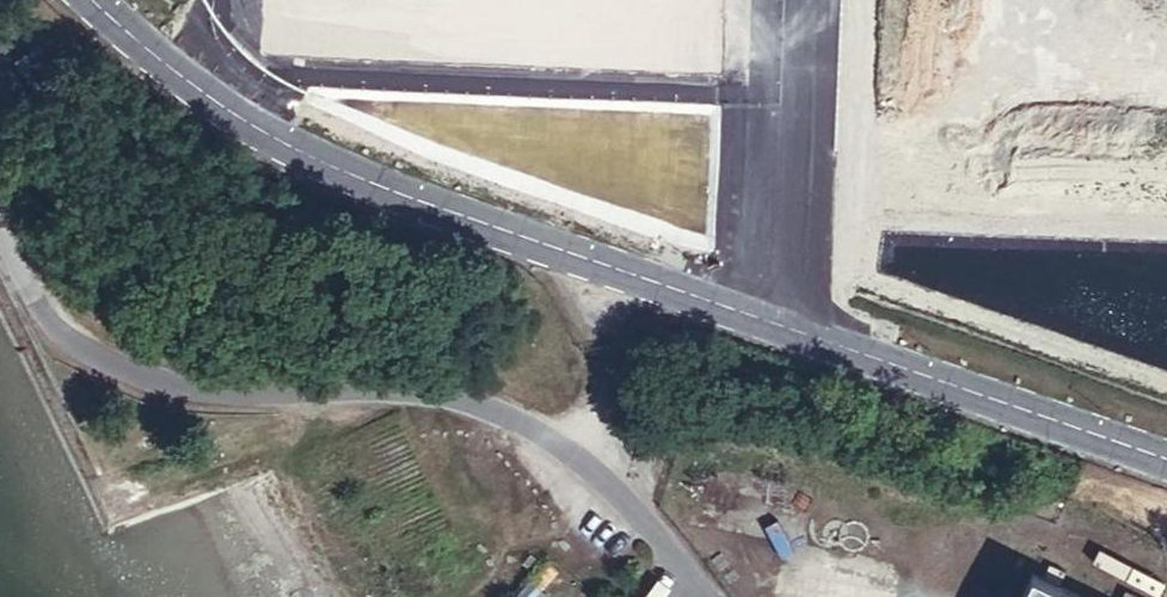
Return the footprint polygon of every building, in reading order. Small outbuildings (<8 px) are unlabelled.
[(1113,596),(1166,596),(1166,556),(1106,528),(1082,582),(1113,596)] [(1034,574),(1023,596),(1083,596),(1034,574)] [(1082,582),(1078,589),(1096,596),(1113,596),(1082,582)] [(542,585),(532,596),(556,596),(542,585)]
